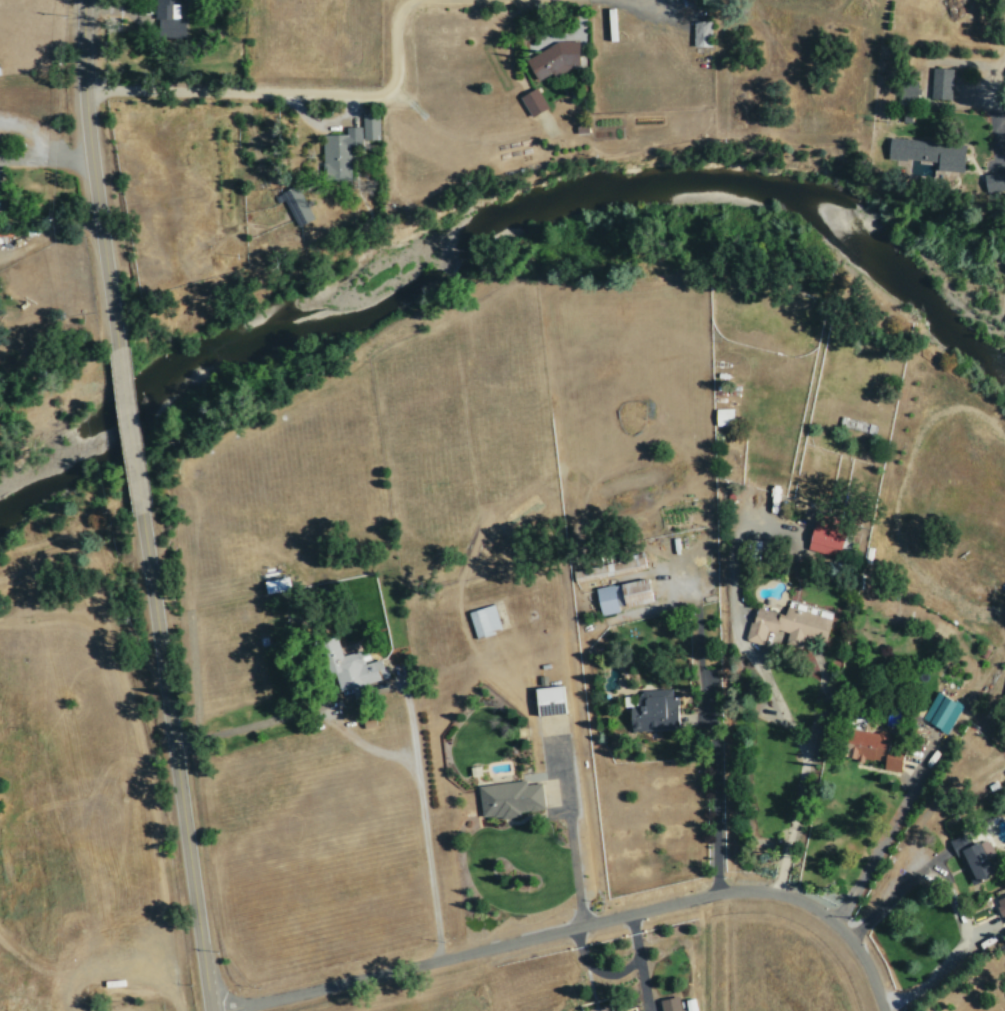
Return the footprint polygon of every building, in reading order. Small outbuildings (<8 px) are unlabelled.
[(156,38),(184,38),(184,19),(179,19),(178,0),(155,0),(156,38)] [(710,21),(692,21),(692,46),(710,46),(710,21)] [(577,41),(553,42),(553,54),(529,55),(529,77),(569,76),(569,66),(578,65),(577,41)] [(950,100),(952,69),(931,68),(930,99),(950,100)] [(916,83),(901,82),(900,100),(915,101),(916,83)] [(546,108),(536,88),(519,97),(530,117),(546,108)] [(378,140),(378,114),(361,114),(362,140),(378,140)] [(349,179),(349,145),(361,145),(360,127),(345,127),(345,134),(322,135),(323,180),(349,179)] [(962,172),(964,144),(889,139),(887,159),(936,162),(935,171),(962,172)] [(312,220),(297,185),(280,193),(296,227),(312,220)] [(714,409),(715,426),(732,425),(732,409),(714,409)] [(844,528),(814,521),(806,549),(837,557),(844,528)] [(265,594),(289,589),(287,577),(262,581),(265,594)] [(600,616),(618,612),(617,608),(651,602),(646,579),(595,589),(600,616)] [(500,631),(493,605),(467,612),(475,639),(500,631)] [(823,643),(829,619),(785,608),(783,615),(753,607),(744,641),(762,645),(766,629),(786,634),(783,644),(799,649),(802,637),(823,643)] [(386,679),(381,659),(362,664),(359,651),(340,656),(336,640),(319,645),(327,675),(332,673),(337,692),(386,679)] [(536,717),(564,714),(561,687),(533,689),(536,717)] [(678,729),(676,697),(671,698),(671,689),(636,691),(637,707),(628,707),(629,732),(678,729)] [(948,734),(961,704),(934,692),(921,721),(948,734)] [(898,774),(902,754),(886,752),(889,735),(849,729),(845,756),(883,763),(881,771),(898,774)] [(540,783),(525,784),(525,781),(477,786),(481,819),(519,815),(518,812),(543,810),(540,783)] [(949,840),(968,882),(992,871),(986,859),(993,855),(987,841),(973,848),(965,832),(949,840)] [(1004,924),(1004,896),(994,901),(1004,924)] [(661,1010),(680,1010),(677,996),(658,1000),(661,1010)]
